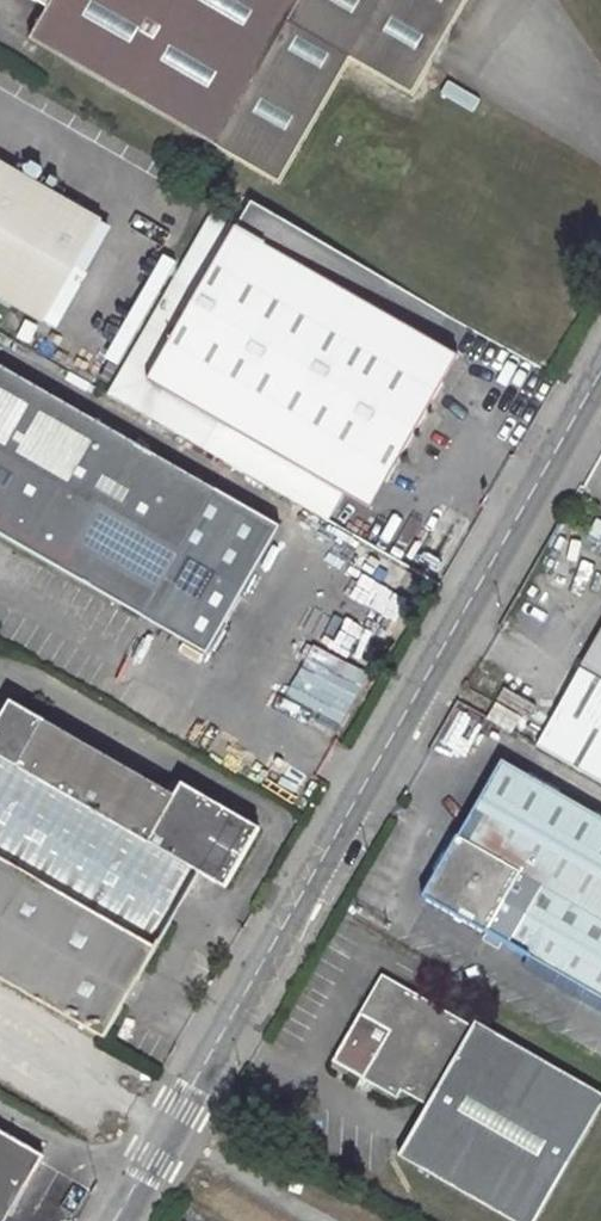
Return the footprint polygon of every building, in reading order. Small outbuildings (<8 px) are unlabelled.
[(36,6),(21,31),(267,180),(339,58),(400,93),(456,0),(26,0),(36,6)] [(39,326),(98,222),(0,166),(0,304),(39,326)] [(425,341),(247,239),(160,391),(338,494),(354,466),(381,481),(437,385),(408,368),(425,341)] [(408,368),(437,385),(453,357),(425,341),(408,368)] [(210,660),(283,532),(219,496),(0,372),(0,540),(210,660)] [(338,494),(365,510),(381,481),(354,466),(338,494)] [(563,663),(578,672),(535,744),(600,782),(600,597),(563,663)] [(291,695),(338,720),(354,690),(307,665),(291,695)] [(101,1039),(195,873),(222,889),(256,828),(177,785),(175,787),(168,783),(162,793),(169,797),(165,805),(35,730),(40,722),(5,703),(0,712),(0,981),(101,1039)] [(498,704),(490,718),(515,732),(523,718),(498,704)] [(35,730),(165,805),(169,797),(162,793),(40,722),(35,730)] [(600,997),(600,818),(502,761),(425,895),(560,973),(554,983),(578,996),(583,987),(600,997)] [(471,1021),(466,1030),(378,979),(373,977),(324,1064),(353,1080),(366,1087),(391,1101),(397,1089),(423,1103),(395,1156),(511,1220),(534,1220),(600,1105),(600,1098),(471,1021)] [(583,987),(578,996),(600,1009),(600,997),(583,987)] [(349,1085),(363,1092),(366,1087),(353,1080),(349,1085)] [(293,1115),(285,1127),(289,1130),(296,1118),(293,1115)] [(41,1159),(0,1135),(0,1220),(5,1220),(41,1159)]
